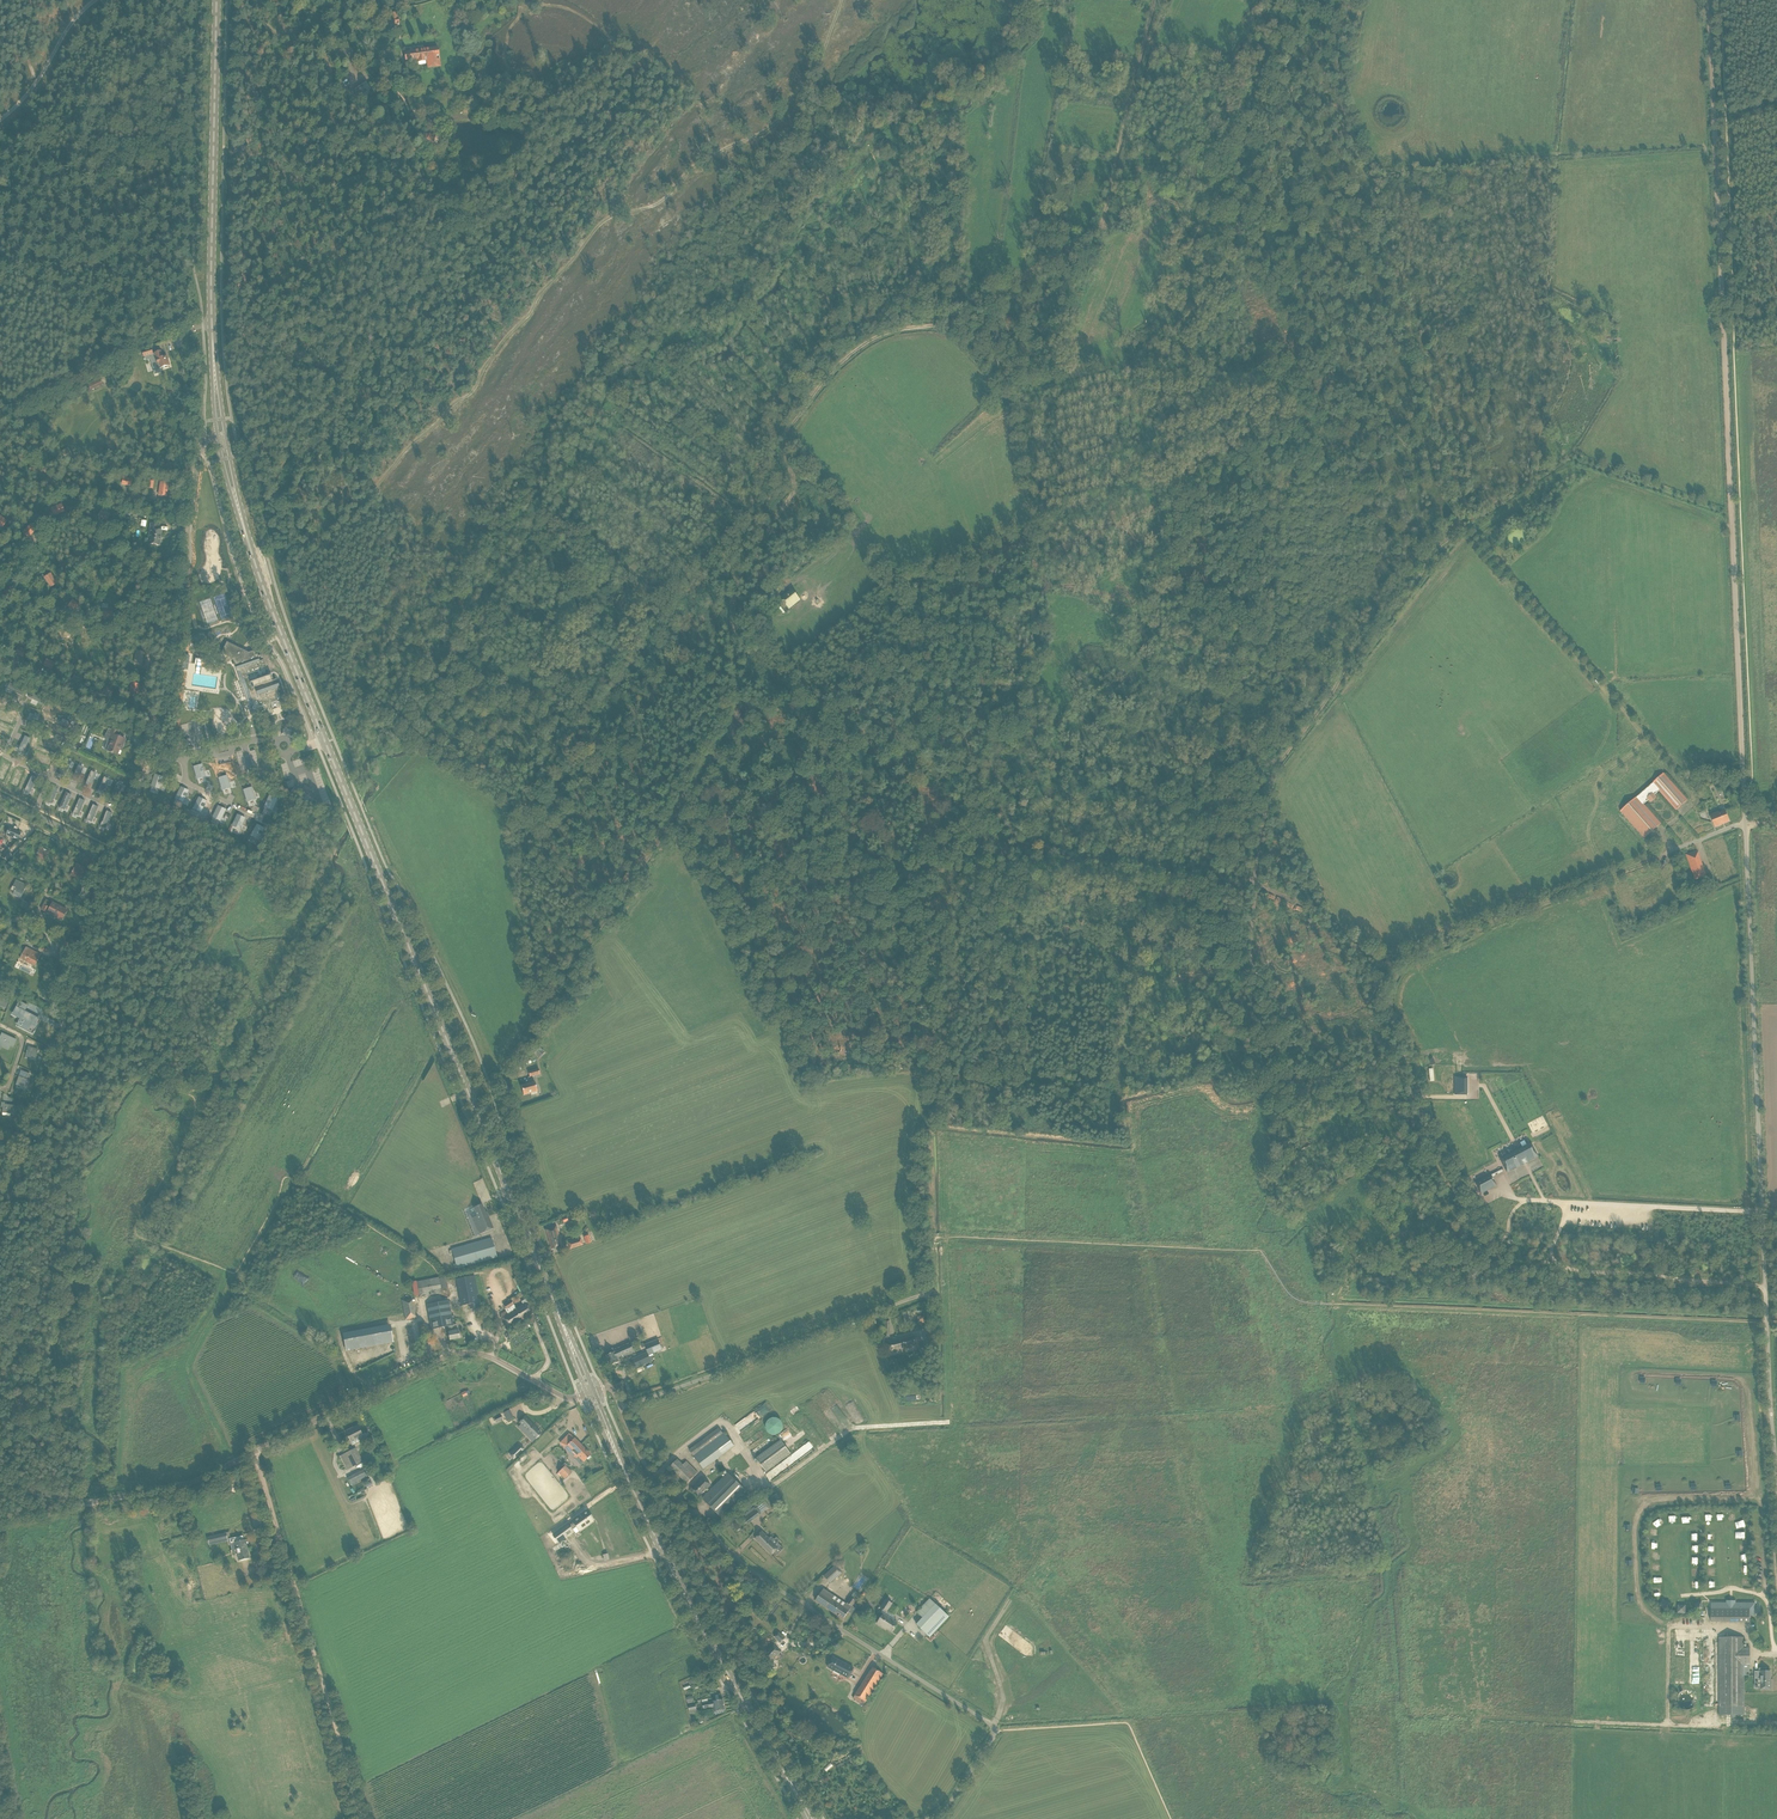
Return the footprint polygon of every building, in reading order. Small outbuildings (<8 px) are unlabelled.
[(399,25),(397,13),(389,14),(390,22),(391,22),(390,20),(394,20),(394,26),(399,25)] [(429,65),(436,65),(436,60),(439,60),(437,47),(427,48),(429,61),(429,65)] [(417,62),(429,61),(427,48),(421,49),(421,48),(418,48),(418,50),(404,52),(405,62),(417,61),(417,62)] [(354,90),(359,97),(371,90),(366,82),(354,90)] [(434,143),(436,135),(429,133),(429,134),(424,133),(422,142),(427,143),(428,142),(434,143)] [(151,348),(141,351),(143,357),(149,356),(151,360),(155,374),(161,372),(160,368),(163,367),(164,367),(165,368),(168,367),(169,366),(166,357),(163,358),(161,351),(155,353),(154,353),(154,354),(152,354),(151,348)] [(100,379),(83,387),(86,393),(103,385),(100,379)] [(97,409),(105,406),(100,392),(93,395),(97,409)] [(68,448),(62,452),(65,458),(71,454),(68,448)] [(30,466),(30,472),(45,473),(46,461),(39,460),(39,465),(38,464),(38,466),(30,466)] [(122,484),(130,485),(131,478),(123,476),(122,484)] [(159,495),(166,496),(168,483),(160,482),(159,495)] [(51,510),(53,515),(64,511),(62,506),(51,510)] [(100,511),(98,516),(106,520),(109,513),(104,511),(104,512),(100,511)] [(148,544),(160,546),(162,531),(157,530),(158,525),(151,523),(148,539),(148,544)] [(23,533),(28,538),(37,529),(31,524),(23,533)] [(45,577),(51,587),(57,583),(51,573),(45,577)] [(11,587),(0,594),(5,600),(15,593),(11,587)] [(792,589),(781,598),(788,608),(799,599),(792,589)] [(68,606),(77,613),(81,608),(72,601),(68,606)] [(101,618),(113,618),(113,608),(102,608),(101,618)] [(227,642),(221,653),(230,658),(233,665),(234,664),(236,671),(237,672),(238,672),(240,672),(242,679),(244,679),(245,682),(249,693),(248,696),(249,698),(251,699),(252,702),(253,705),(253,706),(252,706),(252,707),(252,708),(252,709),(252,710),(253,710),(254,710),(255,710),(256,715),(259,714),(260,714),(261,715),(266,713),(267,715),(269,714),(269,713),(273,711),(272,708),(271,708),(269,703),(280,699),(277,691),(280,690),(279,687),(279,686),(279,685),(279,684),(278,684),(278,683),(277,683),(276,679),(273,680),(272,675),(265,677),(264,674),(259,676),(257,677),(258,680),(250,682),(247,674),(255,672),(254,669),(261,666),(265,665),(263,660),(259,661),(255,650),(248,653),(245,651),(246,649),(242,648),(241,649),(227,642)] [(15,653),(23,657),(25,652),(22,651),(22,650),(20,649),(18,648),(15,653)] [(53,665),(50,664),(51,662),(48,661),(46,660),(44,666),(51,669),(53,665)] [(73,678),(80,682),(82,677),(79,676),(80,675),(77,674),(75,673),(73,678)] [(234,695),(240,694),(236,678),(229,680),(234,695)] [(10,682),(8,687),(22,694),(24,689),(10,682)] [(130,696),(137,697),(138,684),(131,683),(130,696)] [(103,693),(112,695),(113,689),(104,687),(103,693)] [(31,692),(29,697),(42,703),(45,698),(31,692)] [(0,714),(0,718),(12,723),(14,718),(1,712),(0,714)] [(69,720),(82,725),(89,728),(92,721),(72,713),(69,720)] [(34,715),(29,728),(34,730),(40,717),(34,715)] [(7,735),(10,729),(0,725),(0,732),(7,735)] [(50,725),(48,730),(61,735),(63,731),(50,725)] [(76,742),(83,745),(89,728),(82,725),(76,742)] [(123,747),(125,740),(117,737),(119,732),(111,729),(111,730),(108,728),(106,734),(106,733),(104,739),(107,740),(104,750),(107,751),(118,755),(121,746),(123,747)] [(25,736),(18,751),(23,753),(30,738),(25,736)] [(44,739),(42,744),(55,750),(58,745),(44,739)] [(268,753),(266,746),(259,748),(261,755),(268,753)] [(38,752),(35,757),(50,764),(52,759),(38,752)] [(1648,753),(1602,793),(1619,813),(1621,811),(1644,838),(1660,824),(1643,805),(1660,790),(1677,809),(1686,801),(1663,774),(1665,772),(1648,753)] [(65,760),(59,774),(63,776),(70,762),(65,760)] [(0,771),(0,778),(2,779),(9,764),(4,762),(0,771)] [(202,764),(194,767),(197,779),(205,776),(202,764)] [(78,765),(71,780),(76,782),(83,767),(78,765)] [(18,769),(11,784),(16,786),(23,771),(18,769)] [(91,771),(84,786),(89,788),(95,773),(91,771)] [(155,774),(151,786),(159,789),(163,777),(155,774)] [(32,776),(25,790),(30,793),(38,778),(32,776)] [(227,776),(219,778),(222,790),(231,788),(227,776)] [(104,777),(97,792),(102,794),(108,779),(104,777)] [(117,783),(111,798),(115,800),(122,785),(117,783)] [(52,787),(46,801),(51,804),(57,789),(52,787)] [(181,787),(175,799),(183,803),(189,791),(181,787)] [(251,787),(243,790),(246,802),(255,799),(251,787)] [(66,793),(59,808),(64,810),(70,795),(66,793)] [(269,796),(264,807),(272,811),(277,799),(269,796)] [(199,797),(193,809),(201,812),(207,801),(199,797)] [(79,799),(72,814),(78,816),(84,801),(79,799)] [(92,805),(86,820),(91,822),(98,807),(92,805)] [(218,806),(213,817),(220,821),(226,810),(218,806)] [(1729,821),(1725,810),(1719,813),(1719,812),(1710,815),(1715,827),(1729,821)] [(107,811),(100,826),(105,828),(111,813),(107,811)] [(238,815),(232,826),(240,830),(245,818),(238,815)] [(256,825),(250,836),(258,840),(264,829),(256,825)] [(7,833),(6,835),(13,838),(14,837),(18,838),(20,833),(16,832),(17,828),(14,827),(13,829),(9,828),(7,833)] [(36,848),(34,856),(45,859),(46,851),(36,848)] [(1693,878),(1704,875),(1696,850),(1685,853),(1693,878)] [(7,851),(2,857),(6,861),(11,855),(7,851)] [(80,866),(71,862),(64,874),(74,878),(80,866)] [(13,895),(20,898),(24,889),(22,887),(23,884),(16,881),(13,887),(16,888),(13,895)] [(32,904),(36,895),(29,892),(25,901),(32,904)] [(46,899),(43,905),(49,909),(47,912),(49,913),(49,914),(61,920),(67,910),(46,899)] [(59,953),(69,957),(73,945),(63,942),(59,953)] [(20,958),(35,966),(40,954),(26,947),(20,958)] [(0,1002),(7,1004),(9,999),(0,996),(0,1003),(0,1002)] [(34,1026),(38,1019),(24,1011),(27,1006),(19,1001),(13,1012),(27,1020),(23,1028),(29,1031),(28,1032),(30,1033),(30,1032),(32,1033),(36,1026),(34,1026)] [(0,1037),(0,1044),(3,1046),(2,1046),(8,1049),(10,1044),(11,1045),(12,1043),(14,1044),(16,1040),(2,1033),(0,1037)] [(533,1043),(528,1049),(535,1055),(539,1058),(544,1052),(540,1048),(533,1043)] [(31,1058),(35,1059),(38,1050),(28,1047),(26,1055),(32,1056),(31,1058)] [(528,1072),(530,1077),(540,1074),(538,1068),(528,1072)] [(16,1083),(22,1085),(21,1086),(25,1088),(30,1075),(21,1071),(16,1083)] [(1468,1076),(1454,1076),(1453,1096),(1468,1096),(1468,1076)] [(536,1087),(534,1082),(521,1085),(523,1095),(537,1091),(536,1087)] [(2,1113),(6,1114),(7,1110),(11,1110),(11,1116),(13,1117),(15,1106),(4,1105),(4,1107),(3,1107),(2,1113)] [(1501,1169),(1475,1183),(1480,1194),(1496,1186),(1492,1177),(1503,1172),(1505,1170),(1507,1173),(1525,1163),(1538,1157),(1531,1143),(1518,1150),(1500,1160),(1504,1168),(1501,1169)] [(474,1207),(477,1215),(473,1217),(479,1234),(493,1229),(486,1212),(485,1213),(482,1204),(474,1207)] [(562,1246),(556,1226),(545,1229),(551,1249),(562,1246)] [(451,1249),(456,1268),(497,1256),(492,1238),(451,1249)] [(573,1240),(567,1242),(569,1249),(583,1245),(580,1238),(573,1241),(573,1240)] [(376,1257),(381,1250),(368,1241),(363,1248),(376,1257)] [(474,1276),(458,1279),(463,1305),(469,1304),(470,1307),(478,1305),(477,1300),(476,1295),(477,1295),(474,1276)] [(416,1282),(419,1298),(441,1293),(441,1290),(448,1288),(445,1277),(439,1279),(438,1277),(416,1282)] [(414,1298),(403,1300),(405,1319),(416,1318),(414,1298)] [(454,1330),(449,1301),(427,1305),(430,1323),(431,1329),(448,1326),(449,1332),(448,1332),(449,1340),(459,1338),(458,1330),(454,1330)] [(507,1311),(500,1315),(508,1328),(518,1322),(532,1313),(525,1302),(516,1309),(511,1301),(503,1305),(507,1311)] [(348,1350),(395,1342),(392,1324),(344,1332),(348,1350)] [(928,1344),(937,1344),(937,1334),(936,1334),(936,1331),(930,1330),(929,1334),(928,1344)] [(658,1339),(644,1345),(647,1352),(649,1355),(662,1350),(658,1339)] [(617,1358),(626,1353),(627,1355),(634,1352),(631,1344),(606,1356),(611,1366),(619,1362),(617,1358)] [(642,1355),(632,1359),(634,1363),(636,1368),(646,1364),(649,1362),(651,1361),(649,1355),(647,1352),(645,1353),(642,1355)] [(525,1417),(519,1422),(528,1431),(525,1434),(532,1442),(535,1439),(541,1434),(525,1417)] [(767,1430),(769,1432),(771,1434),(774,1435),(777,1435),(779,1434),(781,1432),(782,1430),(783,1427),(783,1424),(781,1422),(780,1420),(778,1419),(775,1418),(772,1418),(769,1419),(767,1422),(766,1425),(766,1427),(767,1430)] [(346,1433),(349,1438),(350,1441),(358,1437),(360,1441),(367,1438),(364,1431),(361,1433),(357,1426),(352,1428),(353,1429),(346,1433)] [(734,1446),(724,1432),(699,1451),(695,1446),(689,1450),(703,1469),(734,1446)] [(577,1455),(584,1462),(590,1455),(569,1434),(560,1443),(576,1459),(577,1457),(576,1456),(577,1455)] [(780,1440),(756,1458),(766,1472),(791,1454),(780,1440)] [(520,1445),(510,1455),(513,1458),(523,1449),(520,1445)] [(352,1467),(361,1463),(354,1449),(345,1453),(352,1467)] [(687,1469),(678,1459),(670,1467),(687,1484),(698,1473),(690,1466),(687,1469)] [(559,1472),(565,1479),(571,1472),(565,1466),(559,1472)] [(348,1477),(351,1483),(367,1475),(364,1469),(348,1477)] [(706,1495),(702,1499),(719,1516),(724,1512),(745,1490),(731,1476),(728,1473),(706,1495)] [(693,1489),(700,1496),(711,1485),(702,1477),(694,1485),(696,1486),(693,1489)] [(760,1512),(766,1508),(763,1503),(757,1507),(743,1518),(748,1524),(759,1515),(761,1513),(760,1512)] [(1734,1511),(1729,1518),(1734,1522),(1739,1515),(1734,1511)] [(144,1514),(146,1525),(154,1523),(151,1512),(144,1514)] [(568,1525),(553,1535),(557,1542),(563,1537),(565,1540),(574,1534),(571,1530),(576,1527),(579,1531),(593,1521),(587,1512),(573,1522),(573,1523),(568,1526),(568,1525)] [(1736,1522),(1738,1528),(1746,1525),(1744,1519),(1736,1522)] [(755,1539),(771,1555),(779,1547),(762,1531),(755,1539)] [(207,1537),(208,1543),(227,1538),(226,1532),(207,1537)] [(242,1534),(229,1538),(230,1543),(234,1542),(238,1561),(243,1560),(249,1558),(244,1537),(243,1537),(242,1534)] [(189,1541),(175,1544),(178,1558),(192,1555),(189,1541)] [(824,1576),(829,1583),(841,1572),(836,1565),(824,1576)] [(192,1589),(200,1587),(197,1573),(189,1575),(192,1589)] [(818,1596),(815,1601),(843,1619),(846,1614),(848,1612),(852,1606),(860,1594),(859,1594),(855,1591),(851,1597),(850,1597),(847,1603),(846,1604),(834,1596),(823,1589),(818,1596)] [(880,1608),(887,1612),(893,1604),(885,1599),(880,1608)] [(923,1618),(916,1625),(929,1637),(949,1616),(936,1604),(931,1600),(918,1614),(923,1618)] [(1665,1610),(1668,1605),(1662,1601),(1659,1606),(1665,1610)] [(1711,1603),(1713,1603),(1713,1609),(1711,1609),(1711,1622),(1750,1622),(1750,1616),(1755,1616),(1755,1603),(1735,1603),(1735,1601),(1726,1601),(1726,1603),(1711,1603)] [(882,1626),(892,1632),(897,1624),(882,1615),(880,1619),(877,1624),(881,1627),(882,1626)] [(774,1637),(780,1643),(785,1638),(779,1632),(774,1637)] [(1743,1637),(1719,1637),(1718,1637),(1719,1715),(1744,1715),(1744,1676),(1746,1676),(1746,1672),(1749,1672),(1749,1647),(1743,1647),(1743,1637)] [(777,1653),(778,1654),(780,1652),(773,1645),(765,1654),(769,1658),(771,1660),(777,1653)] [(769,1658),(765,1661),(771,1667),(772,1667),(773,1667),(774,1667),(774,1666),(775,1666),(775,1665),(775,1664),(775,1663),(774,1663),(771,1660),(769,1658)] [(853,1669),(833,1658),(828,1667),(834,1670),(833,1672),(839,1676),(840,1674),(848,1678),(853,1669)] [(852,1698),(863,1704),(883,1674),(872,1667),(852,1698)] [(1770,1681),(1770,1671),(1765,1671),(1765,1668),(1759,1668),(1759,1671),(1755,1671),(1755,1679),(1761,1679),(1761,1689),(1771,1689),(1771,1680),(1770,1681)] [(717,1700),(702,1703),(703,1708),(713,1706),(714,1712),(715,1712),(715,1714),(724,1713),(724,1710),(725,1710),(723,1699),(717,1700)] [(688,1705),(690,1714),(697,1712),(695,1703),(688,1705)]
